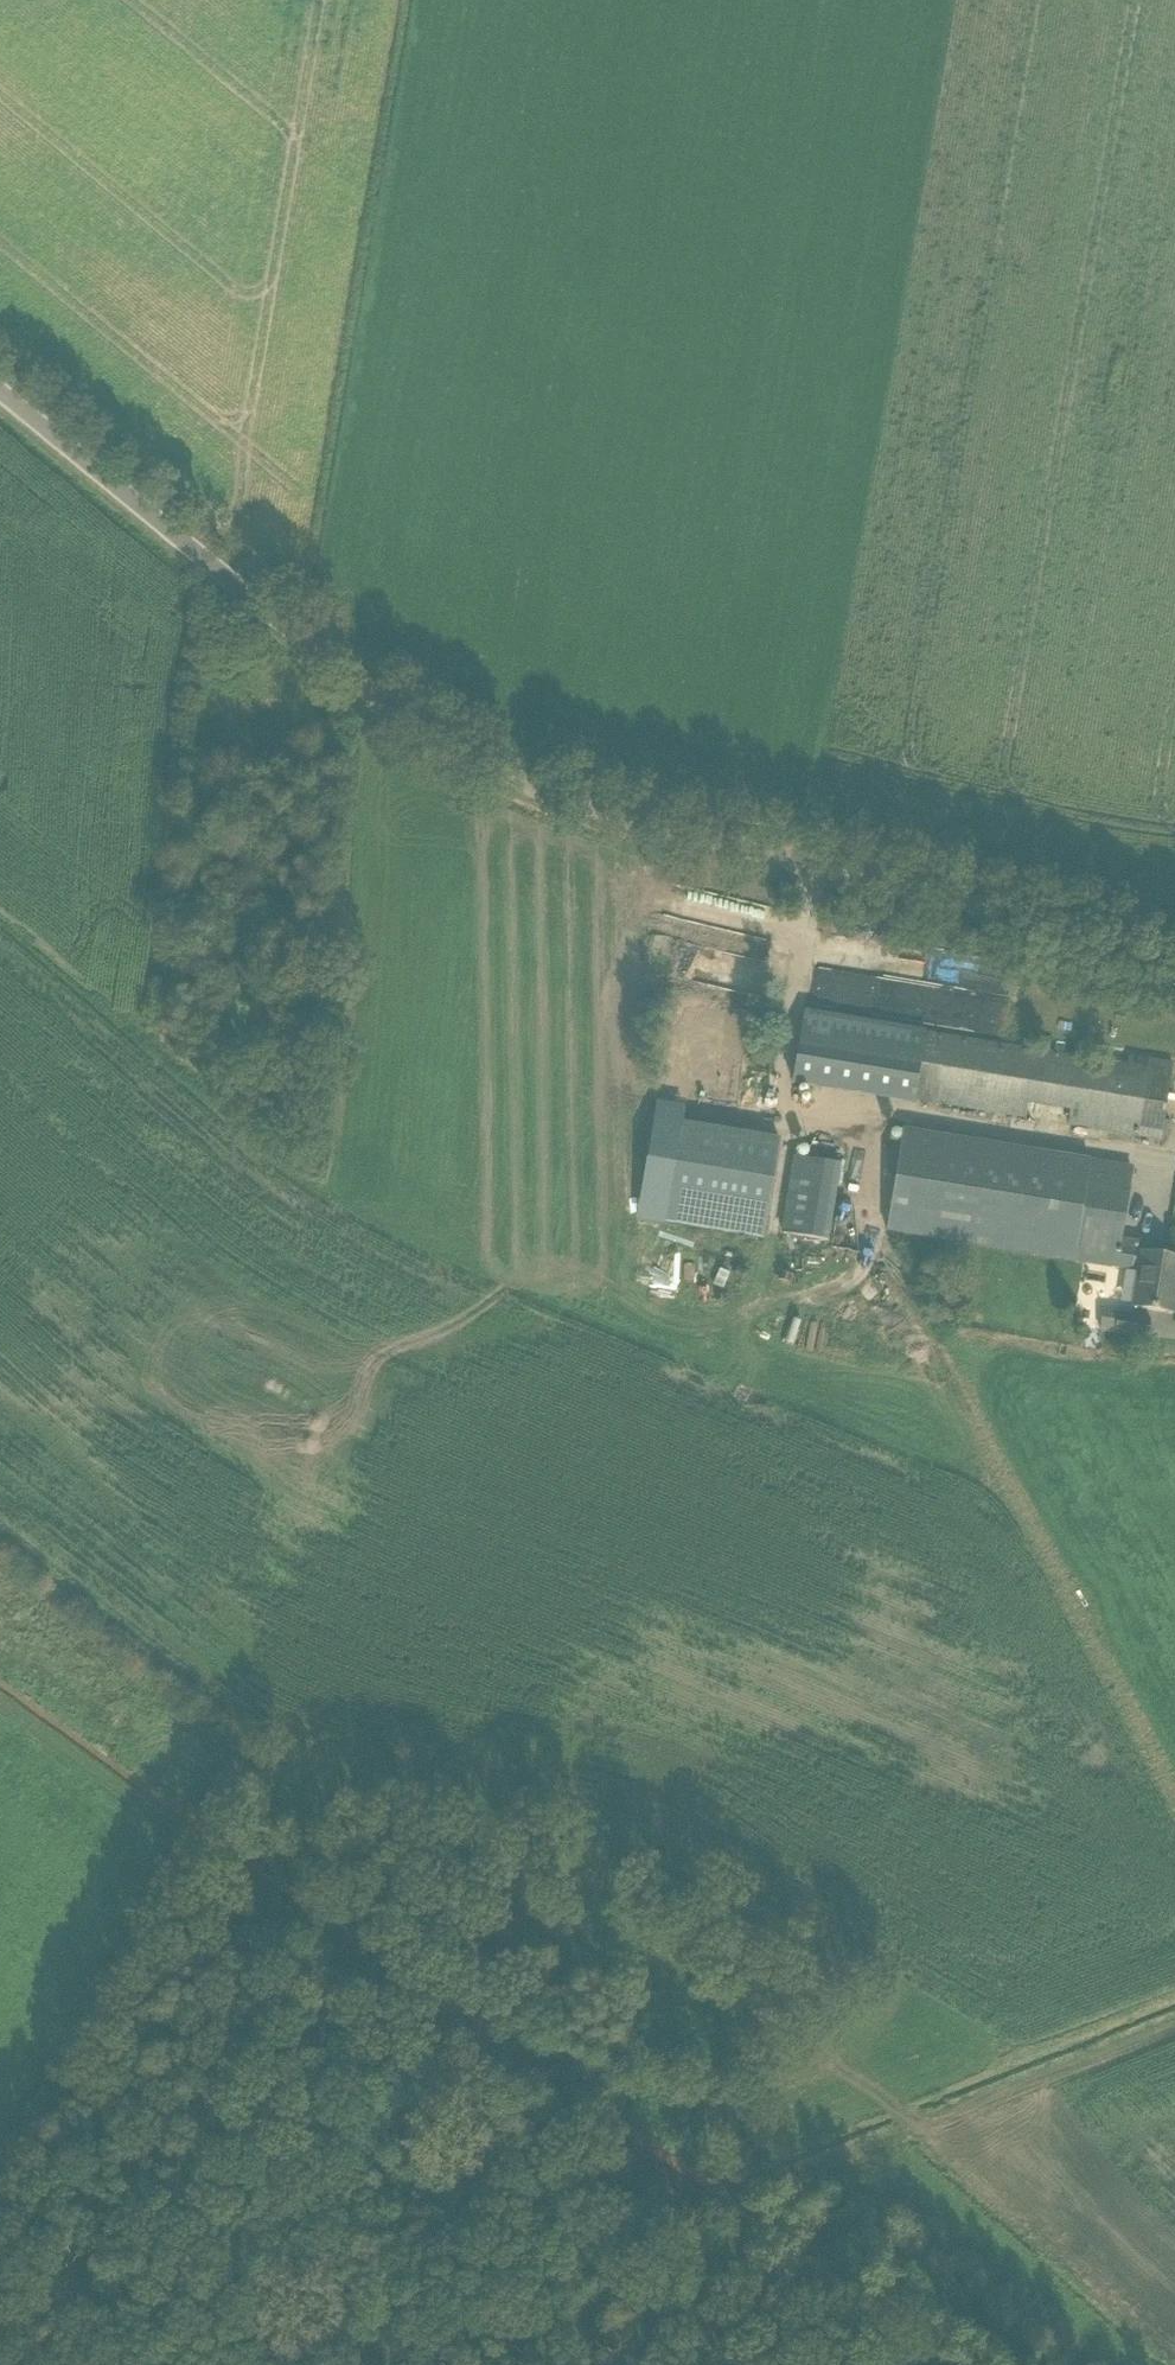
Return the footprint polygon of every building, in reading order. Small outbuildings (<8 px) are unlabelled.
[(799,1035),(791,1082),(913,1103),(913,1100),(1026,1118),(1028,1105),(1069,1111),(1067,1124),(1113,1132),(1137,1135),(1160,1139),(1171,1073),(1147,1069),(1145,1069),(1116,1064),(943,1036),(925,1032),(803,1012),(799,1035)] [(776,1140),(678,1124),(662,1223),(760,1239),(776,1140)] [(1120,1305),(1172,1314),(1174,1297),(1174,1259),(1118,1250),(1131,1168),(902,1131),(886,1230),(1125,1269),(1120,1305)] [(780,1234),(828,1241),(840,1165),(792,1157),(780,1234)] [(1114,1334),(1146,1340),(1150,1320),(1117,1314),(1114,1334)]
